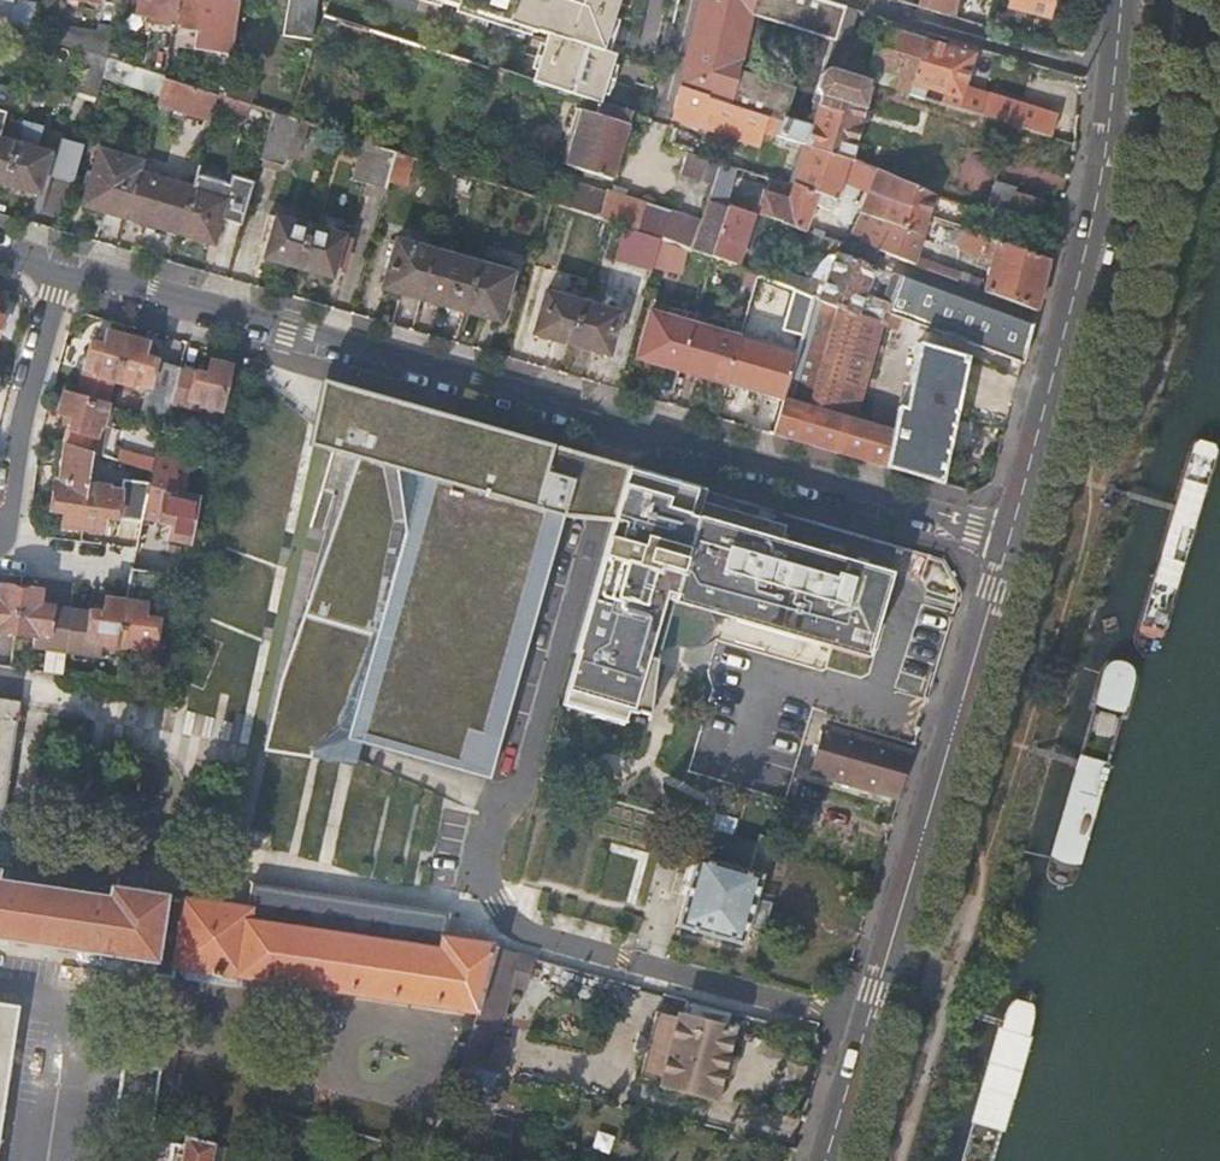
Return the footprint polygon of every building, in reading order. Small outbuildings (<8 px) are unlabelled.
[(37,4),(15,0),(11,22),(34,26),(37,4)] [(173,25),(177,0),(138,0),(136,14),(151,16),(150,22),(173,25)] [(173,25),(197,28),(198,23),(212,24),(215,0),(177,0),(173,25)] [(318,0),(290,0),(286,35),(313,39),(318,0)] [(599,105),(620,34),(613,31),(622,0),(421,0),(549,39),(534,85),(599,105)] [(806,146),(849,159),(868,90),(865,83),(829,71),(822,75),(814,102),(820,104),(812,127),(784,119),(792,89),(735,71),(754,12),(836,38),(839,28),(851,31),(857,10),(826,0),(701,0),(679,89),(706,99),(780,124),(776,137),(806,146)] [(919,5),(953,15),(957,0),(921,0),(919,5)] [(1046,20),(1052,0),(1009,0),(1007,9),(1046,20)] [(55,40),(80,48),(108,57),(112,26),(97,24),(96,31),(57,25),(55,40)] [(911,94),(925,40),(880,27),(869,66),(898,76),(894,88),(911,94)] [(976,48),(951,40),(949,47),(925,40),(911,94),(923,98),(924,96),(972,111),(974,103),(962,98),(976,48)] [(108,57),(80,48),(75,67),(84,69),(77,92),(96,99),(102,77),(108,57)] [(163,76),(108,57),(102,77),(157,95),(163,76)] [(209,91),(218,94),(225,96),(230,63),(214,61),(209,91)] [(157,95),(156,100),(211,118),(218,94),(209,91),(163,76),(157,95)] [(699,121),(706,99),(679,89),(674,112),(699,121)] [(988,96),(982,114),(1052,137),(1058,118),(988,96)] [(610,180),(631,115),(599,105),(596,115),(582,110),(564,166),(610,180)] [(294,118),(272,111),(259,157),(279,164),(282,154),(294,118)] [(294,118),(282,154),(295,158),(306,121),(295,117),(294,118)] [(389,181),(398,151),(350,135),(342,166),(389,181)] [(2,182),(14,142),(0,138),(0,182),(2,182)] [(14,142),(2,182),(37,192),(48,152),(14,142)] [(755,216),(760,217),(805,232),(814,205),(831,211),(841,182),(849,159),(806,146),(787,202),(763,194),(755,216)] [(136,171),(139,160),(98,148),(82,204),(123,217),(136,171)] [(712,186),(719,164),(687,154),(680,176),(712,186)] [(878,171),(849,159),(841,182),(868,193),(869,191),(878,171)] [(136,171),(123,217),(177,234),(190,188),(136,171)] [(869,191),(929,214),(935,195),(878,171),(869,191)] [(1000,178),(990,213),(1036,228),(1046,197),(1019,188),(1020,184),(1000,178)] [(190,188),(177,234),(212,244),(226,199),(190,188)] [(576,188),(569,207),(605,219),(623,225),(657,236),(664,212),(606,193),(604,197),(576,188)] [(868,193),(851,234),(874,249),(912,266),(926,271),(930,260),(917,255),(928,216),(929,214),(869,191),(868,193)] [(929,214),(928,216),(947,223),(950,213),(945,210),(948,200),(935,195),(929,214)] [(707,202),(699,223),(689,249),(711,258),(734,267),(739,250),(748,253),(756,226),(760,217),(755,216),(740,211),(707,202)] [(699,223),(664,212),(657,236),(689,249),(699,223)] [(262,256),(295,266),(307,225),(265,214),(258,240),(266,242),(262,256)] [(307,225),(295,266),(330,275),(335,259),(344,262),(351,238),(307,225)] [(648,270),(657,236),(623,225),(613,259),(648,270)] [(950,245),(959,248),(966,229),(957,226),(954,233),(950,245)] [(994,260),(985,292),(1036,311),(1050,259),(966,229),(959,248),(994,260)] [(943,242),(950,245),(954,233),(947,231),(943,242)] [(381,287),(418,298),(432,251),(394,240),(381,287)] [(432,251),(418,298),(462,311),(476,263),(432,251)] [(875,269),(839,256),(835,254),(823,289),(819,300),(854,314),(882,322),(899,278),(892,275),(881,302),(873,299),(870,307),(862,303),(865,295),(875,269)] [(476,263),(462,311),(497,321),(511,274),(476,263)] [(819,300),(823,289),(763,264),(759,276),(790,289),(812,298),(819,300)] [(934,274),(940,276),(943,268),(937,266),(934,274)] [(959,283),(981,291),(984,280),(963,273),(959,283)] [(1032,326),(899,278),(882,322),(854,314),(819,300),(812,298),(801,336),(772,436),(939,484),(964,359),(920,349),(906,413),(899,412),(893,437),(850,424),(879,323),(893,327),(896,317),(915,324),(914,326),(924,330),(925,327),(1023,363),(1032,326)] [(801,336),(812,298),(790,289),(779,329),(801,336)] [(533,333),(569,343),(581,302),(545,292),(533,333)] [(870,307),(873,299),(865,295),(862,303),(870,307)] [(581,302),(569,343),(607,354),(618,313),(581,302)] [(642,359),(678,370),(691,325),(655,314),(654,317),(646,314),(638,345),(645,347),(642,359)] [(691,325),(678,370),(724,383),(737,338),(691,325)] [(75,396),(108,406),(115,381),(128,337),(108,331),(106,337),(104,346),(95,344),(90,343),(75,396)] [(97,335),(95,344),(104,346),(106,337),(97,335)] [(128,337),(115,381),(134,386),(135,384),(148,387),(147,393),(172,401),(180,369),(181,368),(152,360),(143,358),(145,349),(147,343),(128,337)] [(737,338),(724,383),(754,392),(759,375),(761,367),(771,370),(777,350),(737,338)] [(154,351),(145,349),(143,358),(152,360),(154,351)] [(171,404),(219,416),(230,366),(211,362),(210,367),(208,376),(198,374),(180,369),(172,401),(171,404)] [(201,365),(198,374),(208,376),(210,367),(201,365)] [(761,367),(759,375),(768,378),(771,370),(761,367)] [(618,465),(321,380),(308,446),(356,460),(343,499),(307,601),(278,681),(262,751),(354,764),(359,744),(488,779),(565,517),(601,521),(614,522),(629,468),(618,465)] [(93,453),(111,458),(115,443),(112,436),(97,432),(99,425),(102,425),(108,406),(75,396),(63,393),(58,413),(62,414),(72,417),(70,425),(65,444),(93,453)] [(60,422),(70,425),(72,417),(62,414),(60,422)] [(63,527),(83,530),(89,484),(93,453),(65,444),(60,443),(52,511),(56,512),(65,513),(64,522),(63,527)] [(614,522),(578,652),(659,675),(659,661),(653,660),(654,658),(654,655),(654,654),(654,651),(659,633),(667,635),(678,598),(835,642),(833,648),(866,658),(890,574),(781,544),(787,526),(694,499),(697,488),(629,468),(614,522)] [(114,519),(142,522),(149,489),(150,484),(124,481),(122,491),(108,490),(109,487),(89,484),(83,530),(104,532),(104,529),(105,518),(114,519)] [(149,489),(142,522),(162,525),(171,526),(171,537),(170,541),(189,543),(196,497),(176,493),(176,497),(163,495),(163,491),(149,489)] [(55,521),(64,522),(65,513),(56,512),(55,521)] [(113,529),(114,519),(105,518),(104,529),(113,529)] [(161,536),(171,537),(171,526),(162,525),(161,536)] [(131,569),(127,589),(125,602),(119,647),(139,650),(140,647),(153,648),(157,622),(153,621),(144,620),(144,611),(145,604),(147,594),(160,596),(163,573),(131,569)] [(15,634),(21,589),(1,586),(0,592),(0,594),(0,632),(15,634)] [(41,591),(21,589),(15,634),(34,637),(33,647),(46,648),(43,671),(65,674),(68,652),(73,611),(50,607),(39,606),(40,597),(41,591)] [(50,599),(40,597),(39,606),(50,607),(50,599)] [(93,613),(73,611),(68,652),(98,657),(100,645),(119,647),(125,602),(106,599),(104,606),(103,614),(93,613)] [(94,605),(93,613),(103,614),(104,606),(94,605)] [(144,620),(153,621),(154,612),(144,611),(144,620)] [(659,675),(578,652),(563,705),(627,723),(631,711),(647,715),(647,714),(658,717),(659,675)] [(3,830),(24,699),(0,696),(0,829),(3,830)] [(825,728),(813,773),(898,797),(911,753),(825,728)] [(767,844),(707,826),(678,924),(743,942),(763,875),(751,871),(757,850),(764,849),(767,844)] [(154,962),(153,975),(175,978),(177,966),(477,1013),(496,948),(444,940),(448,915),(253,886),(249,910),(110,889),(108,899),(0,882),(0,939),(154,962)] [(535,959),(496,948),(477,1013),(472,1030),(499,1037),(513,987),(526,991),(535,959)] [(0,1005),(0,1017),(25,1022),(26,1010),(0,1005)] [(679,1016),(663,1080),(717,1094),(733,1031),(679,1016)] [(10,1103),(25,1022),(0,1017),(0,1159),(10,1103)] [(499,1037),(472,1030),(462,1064),(503,1075),(512,1041),(499,1037)] [(153,1130),(154,1129),(161,1069),(124,1063),(115,1122),(115,1124),(153,1130)] [(215,1145),(186,1137),(185,1145),(158,1140),(154,1160),(212,1160),(215,1145)]
